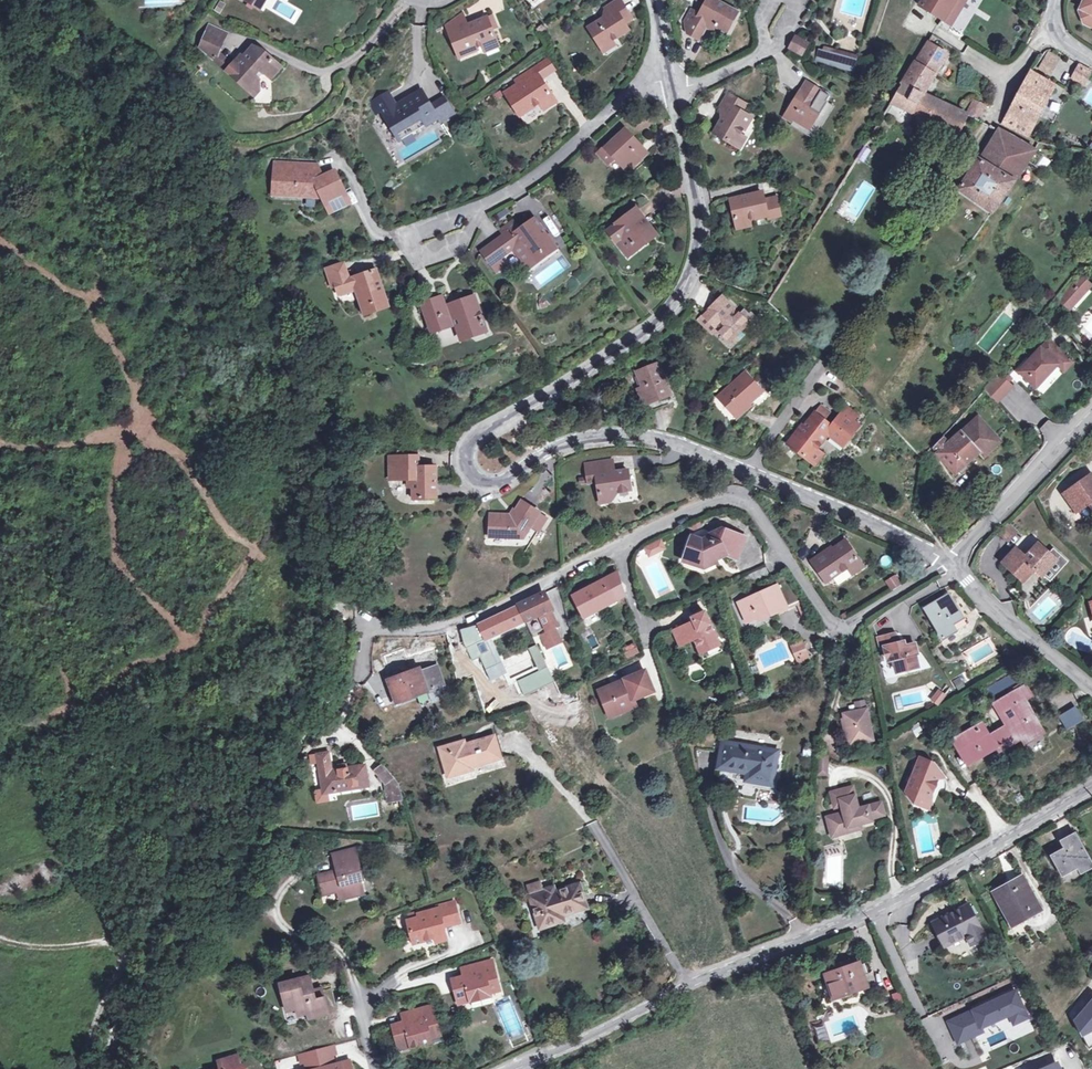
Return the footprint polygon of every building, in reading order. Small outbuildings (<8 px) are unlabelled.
[(245,0),(260,9),(265,0),(245,0)] [(612,41),(628,30),(623,23),(631,18),(619,0),(616,0),(604,8),(608,15),(589,28),(602,48),(612,41)] [(715,26),(725,32),(737,12),(715,0),(697,0),(705,4),(699,14),(691,10),(686,19),(689,34),(699,40),(706,26),(708,22),(715,26)] [(919,6),(943,20),(951,25),(966,0),(923,0),(919,6)] [(1079,11),(1083,23),(1091,28),(1091,0),(1084,0),(1079,11)] [(277,15),(294,24),(301,10),(285,2),(277,15)] [(579,19),(590,12),(586,5),(575,12),(579,19)] [(458,31),(466,52),(484,45),(487,51),(499,47),(492,29),(496,27),(491,15),(467,25),(462,13),(447,25),(451,33),(458,31)] [(772,30),(779,33),(783,24),(777,21),(772,30)] [(708,22),(706,26),(712,30),(715,26),(708,22)] [(211,39),(216,29),(209,25),(205,37),(211,39)] [(226,33),(216,29),(211,39),(205,37),(202,44),(219,52),(226,33)] [(459,55),(466,52),(458,31),(451,33),(459,55)] [(791,47),(801,53),(806,44),(796,39),(791,47)] [(612,41),(602,48),(605,53),(615,46),(612,41)] [(944,55),(927,81),(929,82),(947,55),(927,42),(926,44),(944,55)] [(201,47),(215,60),(218,52),(219,52),(202,44),(201,47)] [(912,67),(910,70),(927,81),(944,55),(926,44),(912,67)] [(258,88),(258,79),(264,72),(270,78),(280,67),(263,51),(254,47),(244,59),(241,56),(232,65),(227,71),(248,90),(255,95),(258,92),(258,88)] [(831,62),(833,54),(819,50),(816,60),(831,64),(831,62)] [(1044,51),(1038,71),(1053,76),(1059,55),(1044,51)] [(227,71),(232,65),(218,52),(215,60),(227,71)] [(854,59),(833,54),(831,62),(852,67),(854,59)] [(1091,71),(1079,64),(1071,78),(1084,85),(1091,71)] [(927,81),(910,70),(882,115),(892,121),(900,108),(904,110),(909,102),(915,105),(911,113),(957,135),(966,114),(923,93),(929,82),(927,81)] [(1030,71),(1028,75),(1040,83),(1043,78),(1030,71)] [(264,85),(270,78),(264,72),(258,79),(264,85)] [(556,90),(551,82),(545,87),(536,74),(506,93),(521,115),(540,102),(544,110),(555,103),(550,95),(556,90)] [(1040,83),(1028,75),(1003,123),(1026,136),(1048,93),(1051,89),(1040,83)] [(389,93),(390,94),(403,87),(399,78),(386,86),(389,93)] [(804,119),(811,124),(824,104),(816,99),(820,91),(806,82),(784,117),(800,126),(804,119)] [(258,92),(255,95),(255,106),(273,105),(271,87),(258,88),(258,92)] [(376,100),(381,110),(399,140),(437,119),(439,123),(454,114),(445,98),(430,107),(421,92),(406,100),(408,103),(398,108),(390,94),(389,93),(376,100)] [(734,144),(740,134),(750,117),(742,113),(747,105),(727,94),(719,108),(725,112),(713,132),(734,144)] [(381,110),(376,100),(372,103),(372,108),(375,113),(381,110)] [(984,105),(972,100),(966,114),(978,119),(984,105)] [(807,131),(811,124),(804,119),(800,126),(807,131)] [(978,160),(978,161),(959,189),(992,212),(1013,182),(1028,162),(1035,167),(1043,156),(1033,150),(1012,137),(999,129),(979,161),(978,160)] [(628,160),(634,166),(647,154),(625,130),(606,148),(604,146),(597,153),(608,166),(615,159),(621,166),(628,160)] [(740,134),(734,144),(740,148),(745,137),(740,134)] [(627,172),(634,166),(628,160),(621,166),(627,172)] [(320,192),(323,196),(331,212),(350,203),(335,174),(325,178),(323,173),(305,173),(306,164),(275,162),(274,194),(307,195),(307,191),(320,192)] [(318,164),(306,164),(305,173),(323,173),(318,164)] [(766,215),(763,200),(762,192),(731,199),(737,229),(750,226),(749,220),(766,215)] [(776,197),(763,200),(766,215),(767,219),(780,216),(776,197)] [(633,246),(653,231),(636,209),(616,225),(624,236),(616,242),(628,257),(637,251),(633,246)] [(556,249),(552,244),(545,235),(547,234),(534,218),(519,230),(512,221),(499,230),(503,236),(482,252),(497,272),(506,265),(501,258),(514,249),(530,269),(556,249)] [(608,231),(616,242),(624,236),(616,225),(608,231)] [(656,236),(653,231),(633,246),(637,251),(656,236)] [(547,234),(545,235),(552,244),(554,242),(547,234)] [(336,284),(351,279),(344,263),(326,269),(333,287),(336,286),(336,284)] [(364,308),(386,301),(375,271),(351,279),(336,284),(336,286),(339,295),(358,289),(364,308)] [(1080,276),(1072,284),(1083,294),(1091,286),(1080,276)] [(1072,284),(1058,301),(1069,311),(1083,294),(1072,284)] [(705,315),(717,328),(729,340),(745,325),(746,323),(738,315),(722,298),(725,294),(714,289),(704,299),(712,308),(705,315)] [(449,306),(449,307),(445,309),(445,308),(441,298),(422,305),(432,333),(451,327),(450,324),(455,323),(456,325),(461,338),(485,329),(474,298),(449,306)] [(388,307),(386,301),(364,308),(366,314),(388,307)] [(748,314),(743,310),(738,315),(746,323),(745,325),(749,328),(757,320),(750,312),(748,314)] [(717,328),(705,315),(699,321),(711,334),(717,328)] [(436,333),(440,347),(458,342),(453,328),(436,333)] [(1040,350),(1020,372),(1036,387),(1055,366),(1062,372),(1071,363),(1068,359),(1067,361),(1047,342),(1040,350)] [(643,388),(648,403),(670,394),(658,364),(636,373),(643,388)] [(736,413),(748,403),(760,392),(744,374),(720,395),(736,413)] [(983,390),(994,402),(1008,385),(996,374),(983,390)] [(642,405),(648,403),(643,388),(637,390),(642,405)] [(748,403),(736,413),(740,417),(751,408),(748,403)] [(821,405),(809,420),(817,427),(823,420),(829,412),(821,405)] [(847,407),(842,413),(853,422),(858,416),(847,407)] [(859,426),(853,422),(842,413),(834,423),(837,426),(835,429),(832,426),(831,426),(823,420),(817,427),(809,420),(796,436),(793,435),(786,444),(814,465),(822,455),(816,450),(827,436),(837,444),(843,437),(848,441),(859,426)] [(948,444),(942,439),(933,448),(955,472),(977,453),(982,459),(999,442),(977,418),(948,444)] [(842,448),(848,441),(843,437),(837,444),(842,448)] [(397,460),(418,460),(417,451),(397,452),(397,457),(397,460)] [(397,460),(397,457),(389,457),(389,480),(397,480),(397,460)] [(413,479),(413,487),(413,499),(436,499),(435,467),(418,468),(418,460),(397,460),(397,480),(407,479),(413,479)] [(611,472),(610,464),(586,467),(589,483),(598,482),(601,503),(611,502),(618,492),(630,490),(627,470),(611,472)] [(1090,476),(1064,494),(1076,512),(1091,501),(1091,479),(1090,476)] [(512,517),(510,515),(488,515),(488,526),(491,526),(491,538),(509,539),(510,537),(522,537),(522,539),(529,545),(546,518),(522,502),(516,511),(512,517)] [(1006,526),(999,534),(1007,541),(1015,533),(1006,526)] [(701,561),(704,567),(717,562),(716,559),(726,554),(737,558),(742,543),(730,538),(727,530),(722,529),(709,534),(708,537),(702,539),(692,536),(689,546),(691,547),(688,556),(701,561)] [(664,539),(647,546),(651,555),(668,547),(664,539)] [(812,563),(825,582),(847,567),(852,574),(863,567),(844,541),(812,563)] [(1022,582),(1034,570),(1041,577),(1056,561),(1038,544),(1024,559),(1014,550),(1002,564),(1022,582)] [(684,560),(704,567),(701,561),(688,556),(691,547),(689,546),(684,560)] [(894,575),(884,582),(890,591),(901,584),(894,575)] [(606,579),(600,582),(606,593),(611,590),(606,579)] [(618,602),(611,590),(606,593),(600,582),(574,596),(584,617),(600,609),(601,611),(618,602)] [(768,613),(769,616),(787,609),(777,587),(738,604),(746,623),(758,618),(768,613)] [(479,624),(486,640),(539,615),(545,629),(557,624),(551,610),(552,609),(543,592),(518,605),(479,624)] [(925,609),(944,639),(967,625),(949,595),(925,609)] [(706,646),(717,641),(704,612),(691,618),(693,622),(673,631),(679,646),(694,639),(697,646),(704,642),(706,646)] [(586,625),(599,619),(597,613),(583,620),(586,625)] [(555,628),(541,634),(547,649),(561,642),(555,628)] [(892,658),(894,670),(916,667),(914,654),(916,654),(915,644),(905,646),(904,641),(898,642),(897,632),(879,635),(881,645),(885,645),(887,658),(892,658)] [(719,645),(717,641),(706,646),(704,642),(697,646),(700,654),(719,645)] [(802,641),(789,647),(796,661),(808,656),(802,641)] [(625,660),(639,654),(634,642),(620,648),(625,660)] [(477,657),(483,671),(496,665),(490,651),(477,657)] [(421,672),(420,668),(387,680),(395,702),(442,685),(436,667),(421,672)] [(632,696),(634,700),(654,691),(654,692),(646,671),(625,679),(625,682),(620,684),(619,683),(599,691),(605,704),(616,699),(620,710),(629,706),(628,702),(626,698),(632,696)] [(968,732),(981,755),(996,747),(998,751),(1021,738),(1024,743),(1044,732),(1029,708),(1018,713),(1014,707),(1032,696),(1025,685),(993,704),(999,715),(1005,712),(1009,719),(1012,723),(989,736),(982,723),(968,732)] [(939,692),(931,700),(936,704),(944,696),(939,692)] [(610,715),(620,710),(616,699),(605,704),(610,715)] [(865,742),(851,746),(851,749),(874,743),(867,710),(844,714),(850,741),(864,738),(865,742)] [(981,755),(968,732),(952,741),(967,764),(981,755)] [(461,747),(460,743),(440,749),(448,777),(472,769),(471,767),(500,758),(494,737),(465,746),(461,747)] [(757,774),(756,782),(771,784),(777,752),(723,742),(718,767),(748,772),(757,774)] [(318,755),(319,763),(324,793),(368,786),(365,766),(332,771),(329,753),(318,755)] [(828,775),(829,755),(817,754),(817,774),(828,775)] [(319,763),(318,755),(310,756),(312,764),(319,763)] [(932,788),(939,771),(933,763),(919,758),(906,792),(913,803),(912,807),(930,814),(938,792),(932,788)] [(384,783),(387,802),(402,799),(397,784),(382,765),(375,771),(384,783)] [(944,778),(939,771),(932,788),(938,792),(945,794),(946,791),(946,787),(946,784),(946,781),(944,778)] [(757,774),(748,772),(746,780),(756,782),(757,774)] [(848,829),(861,825),(872,822),(872,819),(884,816),(880,803),(858,809),(852,787),(840,790),(843,799),(839,800),(841,806),(843,813),(827,817),(830,831),(847,826),(848,829)] [(843,799),(840,790),(831,793),(834,808),(841,806),(839,800),(843,799)] [(862,829),(861,825),(848,829),(847,826),(830,831),(831,837),(862,829)] [(1065,849),(1051,856),(1062,876),(1077,868),(1081,874),(1091,867),(1091,865),(1074,834),(1061,842),(1065,849)] [(328,882),(331,892),(339,890),(341,899),(362,893),(359,880),(362,880),(355,849),(334,855),(338,870),(319,875),(321,884),(328,882)] [(994,893),(1012,926),(1041,911),(1022,877),(994,893)] [(547,894),(546,891),(544,891),(541,881),(526,885),(540,928),(565,920),(563,915),(587,908),(580,884),(547,894)] [(324,894),(331,892),(328,882),(321,884),(324,894)] [(442,924),(459,919),(454,902),(437,907),(438,910),(418,915),(419,917),(407,920),(414,942),(433,937),(435,942),(446,939),(443,928),(442,924)] [(969,934),(974,944),(986,938),(968,905),(932,924),(944,947),(966,936),(969,934)] [(460,924),(459,919),(442,924),(443,928),(460,924)] [(838,970),(851,966),(849,960),(836,964),(838,970)] [(492,961),(467,967),(469,976),(465,977),(453,981),(458,1001),(470,998),(471,1001),(491,996),(490,994),(489,990),(499,987),(492,961)] [(859,963),(851,966),(838,970),(825,975),(833,998),(867,987),(859,963)] [(307,1014),(327,1009),(324,996),(318,998),(316,992),(314,993),(310,976),(298,980),(299,982),(280,986),(284,1001),(293,998),(296,1009),(297,1013),(306,1011),(307,1014)] [(1016,990),(947,1021),(957,1044),(982,1033),(980,1028),(1009,1015),(1014,1025),(1028,1018),(1016,990)] [(893,1006),(903,1004),(900,993),(890,995),(893,1006)] [(286,1012),(296,1009),(293,998),(284,1001),(286,1012)] [(1073,1020),(1087,1051),(1091,1049),(1091,998),(1073,1020)] [(432,1005),(406,1012),(409,1021),(405,1022),(393,1026),(399,1046),(411,1043),(412,1046),(432,1041),(431,1038),(430,1034),(439,1031),(432,1005)] [(329,1014),(327,1009),(307,1014),(308,1020),(329,1014)] [(333,1056),(336,1055),(334,1046),(317,1050),(319,1059),(333,1056)] [(317,1050),(299,1055),(302,1064),(306,1063),(319,1059),(317,1050)] [(238,1056),(219,1061),(222,1068),(246,1068),(245,1067),(242,1068),(238,1056)] [(333,1056),(319,1059),(322,1068),(335,1065),(333,1056)] [(306,1063),(307,1068),(318,1068),(322,1068),(319,1059),(306,1063)] [(351,1060),(335,1065),(322,1068),(353,1068),(351,1060)]
